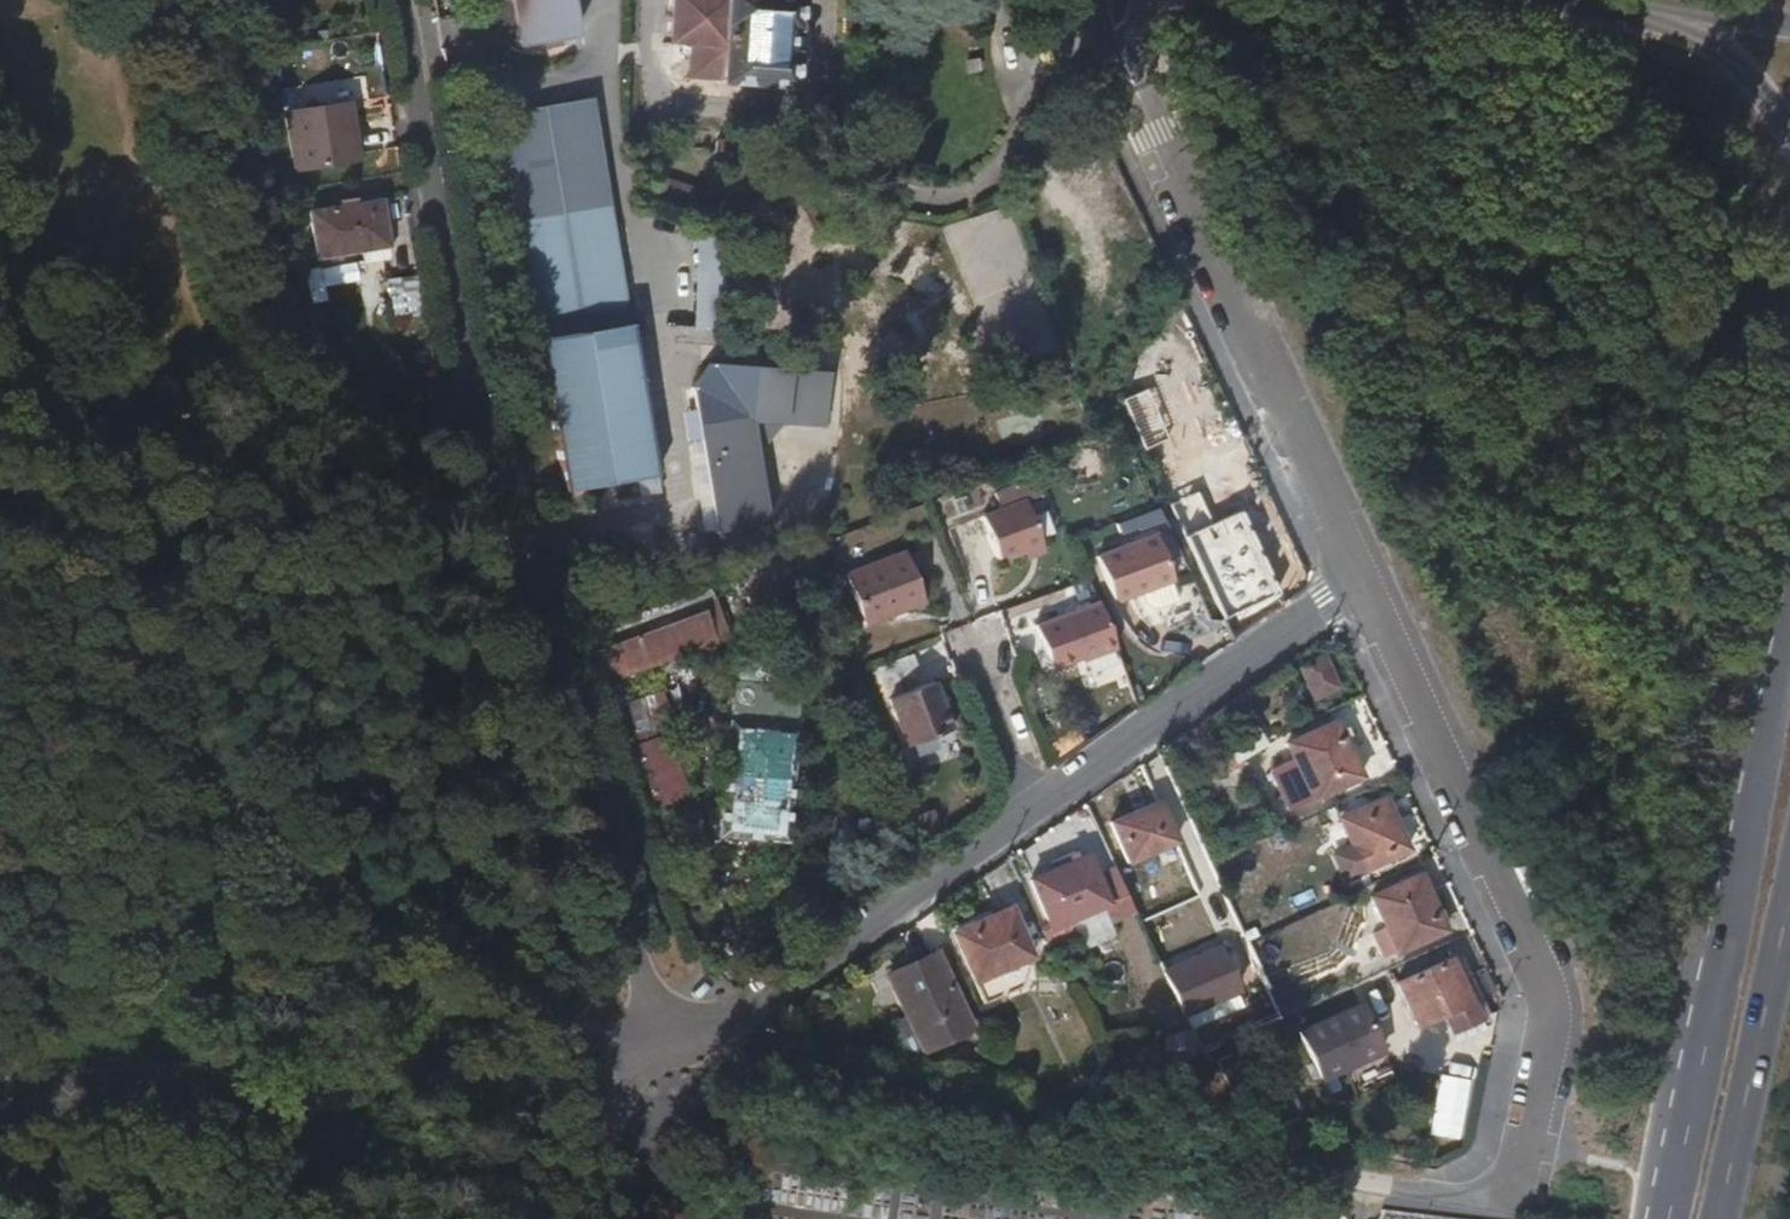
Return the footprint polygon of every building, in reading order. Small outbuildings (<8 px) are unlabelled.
[(501,33),(518,31),(521,49),(575,40),(568,0),(496,0),(501,33)] [(666,42),(662,44),(663,48),(668,46),(687,48),(685,77),(681,80),(683,83),(686,82),(718,84),(719,88),(790,92),(792,58),(788,57),(789,33),(794,33),(796,0),(669,0),(666,42)] [(361,76),(340,80),(343,99),(365,94),(361,76)] [(326,84),(283,89),(285,110),(328,105),(326,84)] [(530,342),(624,326),(587,101),(493,118),(530,342)] [(351,164),(344,109),(284,115),(291,171),(351,164)] [(687,215),(694,196),(661,183),(654,203),(687,215)] [(383,253),(375,206),(306,220),(313,265),(383,253)] [(723,244),(690,241),(684,333),(717,335),(723,244)] [(413,275),(384,278),(387,318),(417,315),(413,275)] [(607,384),(636,382),(627,330),(576,339),(577,347),(601,344),(607,384)] [(577,347),(576,339),(533,346),(557,497),(652,483),(636,382),(607,384),(601,344),(577,347)] [(822,433),(826,380),(706,369),(686,394),(690,420),(710,542),(719,540),(762,533),(751,465),(745,426),(780,429),(822,433)] [(710,542),(690,420),(680,421),(703,564),(722,562),(719,540),(710,542)] [(780,429),(745,426),(751,465),(780,429)] [(1014,492),(1020,506),(1023,504),(1044,496),(1038,482),(1014,492)] [(1005,512),(1020,506),(1014,492),(999,497),(1005,512)] [(1277,594),(1307,580),(1269,498),(1238,512),(1277,594)] [(1024,557),(1041,550),(1023,504),(1020,506),(1005,512),(980,522),(998,566),(1024,557)] [(1277,594),(1238,512),(1183,539),(1222,621),(1277,594)] [(1171,581),(1152,537),(1097,560),(1114,604),(1140,595),(1145,605),(1153,610),(1157,610),(1176,603),(1168,583),(1171,581)] [(1044,558),(1041,550),(1024,557),(1027,565),(1044,558)] [(918,600),(900,554),(842,578),(862,627),(887,618),(885,612),(918,600)] [(887,618),(919,604),(918,600),(885,612),(887,618)] [(598,684),(724,636),(711,602),(585,648),(598,684)] [(1115,650),(1097,603),(1034,628),(1051,671),(1079,661),(1079,663),(1115,650)] [(888,690),(923,676),(915,656),(880,671),(888,690)] [(1334,688),(1321,660),(1300,669),(1313,698),(1334,688)] [(952,730),(933,683),(890,700),(908,748),(952,730)] [(618,744),(656,732),(644,697),(607,709),(618,744)] [(1288,814),(1360,780),(1334,725),(1287,747),(1294,763),(1270,775),(1288,814)] [(783,845),(786,812),(789,783),(790,764),(793,731),(726,726),(723,753),(721,776),(716,840),(719,840),(781,845),(783,845)] [(647,819),(690,802),(663,733),(619,750),(647,819)] [(707,775),(721,776),(723,753),(708,753),(707,775)] [(798,764),(790,764),(789,783),(795,783),(800,783),(803,780),(805,776),(804,770),(802,766),(798,764)] [(786,812),(793,813),(795,783),(789,783),(786,812)] [(1361,874),(1407,852),(1383,801),(1337,822),(1361,874)] [(1128,866),(1174,844),(1157,806),(1111,827),(1128,866)] [(781,845),(719,840),(717,860),(780,865),(781,845)] [(1109,906),(1088,859),(1032,884),(1054,931),(1109,906)] [(1444,933),(1418,877),(1370,898),(1395,955),(1444,933)] [(1031,960),(1009,911),(953,936),(975,985),(1031,960)] [(1224,944),(1166,969),(1188,1017),(1245,992),(1224,944)] [(969,1030),(936,956),(889,977),(922,1052),(969,1030)] [(1466,1004),(1475,999),(1456,960),(1447,964),(1466,1004)] [(1439,1017),(1444,1014),(1466,1004),(1447,964),(1396,988),(1415,1028),(1439,1017)] [(1282,1021),(1305,1010),(1294,984),(1270,994),(1282,1021)] [(1466,1004),(1444,1014),(1453,1031),(1484,1016),(1475,999),(1466,1004)] [(1453,1042),(1457,1040),(1453,1031),(1444,1014),(1439,1017),(1453,1042)] [(1324,1076),(1376,1054),(1359,1015),(1307,1038),(1324,1076)] [(1484,1016),(1453,1031),(1457,1040),(1488,1024),(1484,1016)] [(1246,1109),(1277,1097),(1257,1047),(1226,1061),(1246,1109)] [(1455,1095),(1457,1064),(1435,1063),(1433,1093),(1455,1095)]
